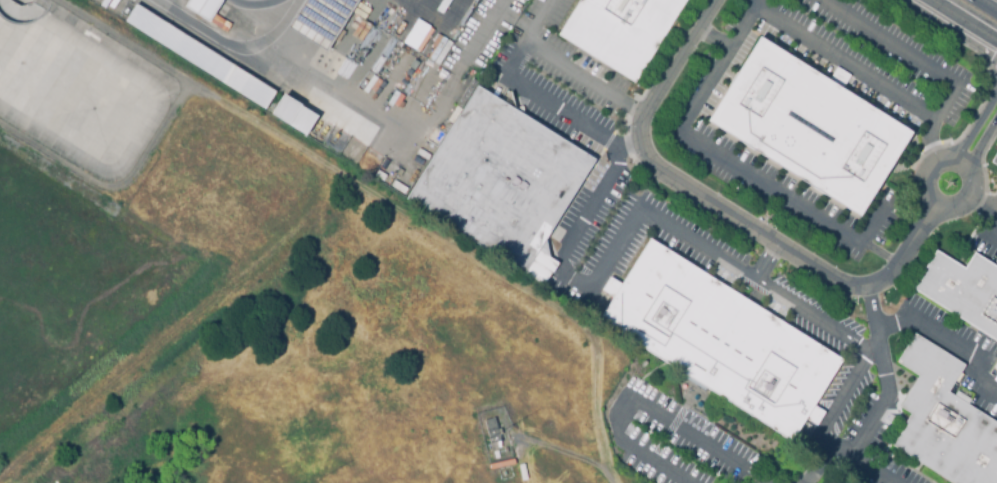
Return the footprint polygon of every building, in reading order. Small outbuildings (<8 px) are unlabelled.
[(183,6),(206,20),(219,0),(187,0),(183,6)] [(356,0),(303,0),(286,27),(325,51),(356,0)] [(555,34),(576,0),(684,0),(633,82),(555,34)] [(134,2),(274,91),(263,108),(124,20),(134,2)] [(419,51),(432,28),(415,19),(402,42),(419,51)] [(705,120),(757,36),(910,132),(857,216),(705,120)] [(836,66),(850,74),(842,86),(829,78),(836,66)] [(476,86),(592,160),(522,272),(405,198),(476,86)] [(269,113),(304,135),(316,116),(281,94),(269,113)] [(996,168),(996,147),(988,162),(996,168)] [(649,238),(598,319),(789,441),(841,359),(649,238)] [(996,343),(996,268),(972,252),(963,267),(934,249),(910,288),(996,343)] [(966,404),(996,424),(996,482),(950,482),(889,444),(908,413),(897,406),(916,375),(895,361),(913,333),(963,364),(946,391),(952,395),(956,390),(969,399),(966,404)] [(804,418),(815,425),(823,412),(812,405),(804,418)] [(491,452),(485,421),(495,419),(501,450),(491,452)]
